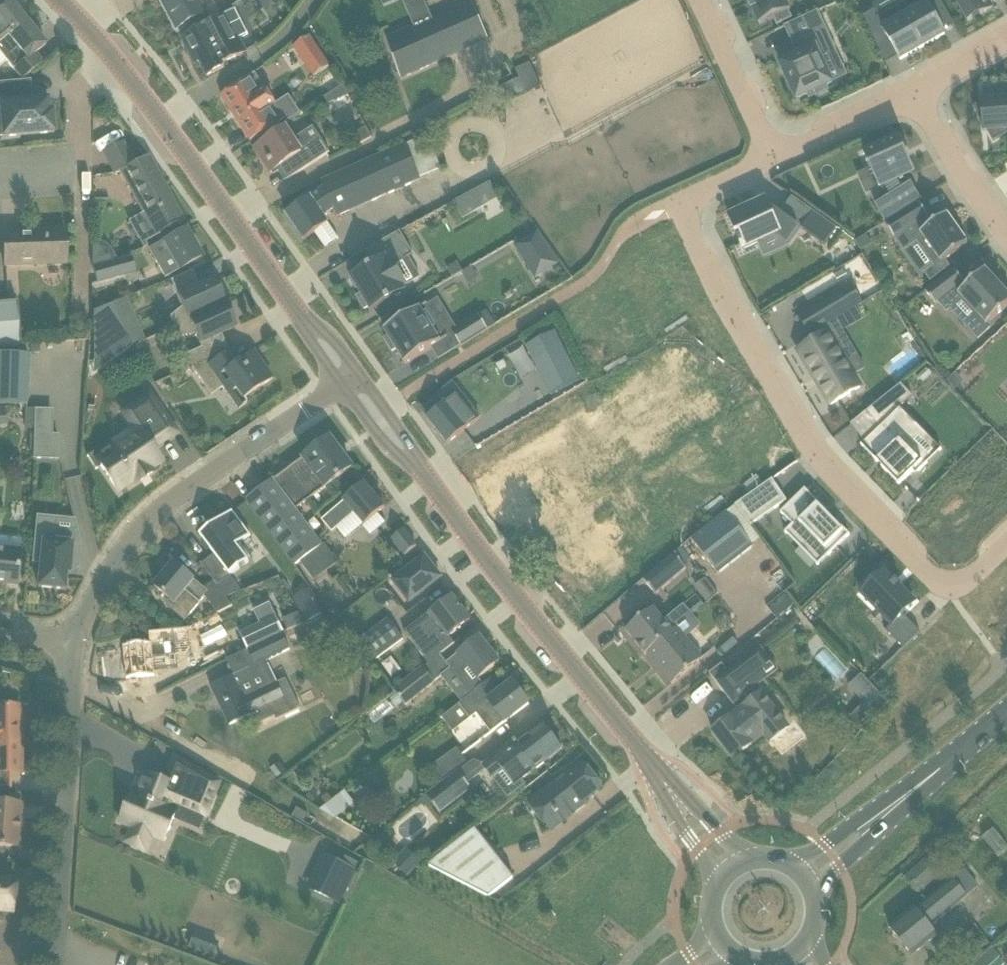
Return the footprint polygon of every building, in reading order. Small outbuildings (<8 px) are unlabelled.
[(26,21),(25,19),(25,15),(22,12),(18,11),(9,0),(3,0),(0,3),(0,43),(26,21)] [(177,28),(190,22),(194,31),(211,22),(206,14),(207,14),(200,0),(163,0),(177,28)] [(432,18),(414,26),(383,40),(401,79),(488,39),(471,0),(432,18)] [(414,26),(432,18),(424,0),(425,0),(403,0),(414,26)] [(749,3),(748,3),(751,10),(753,10),(760,25),(774,18),(777,25),(793,18),(789,11),(791,10),(786,0),(748,0),(749,3)] [(898,7),(921,48),(945,35),(933,14),(944,8),(940,0),(910,0),(898,7)] [(968,22),(992,8),(989,3),(993,1),(994,3),(995,2),(995,1),(997,0),(956,0),(968,22)] [(921,48),(898,7),(880,17),(875,10),(863,17),(877,46),(889,39),(900,60),(921,48)] [(235,9),(211,22),(194,31),(182,38),(196,64),(200,62),(207,77),(224,68),(222,64),(247,52),(240,38),(247,34),(235,9)] [(808,95),(810,98),(828,90),(826,86),(832,84),(819,55),(835,48),(818,11),(784,27),(797,56),(779,64),(796,100),(808,95)] [(7,61),(14,70),(13,71),(21,81),(27,76),(42,63),(35,54),(46,45),(26,21),(0,43),(0,67),(7,61)] [(330,68),(311,39),(295,49),(314,77),(330,68)] [(511,69),(515,79),(496,86),(503,102),(540,87),(529,61),(511,69)] [(258,92),(249,78),(238,85),(222,95),(251,141),(278,123),(270,110),(274,102),(268,92),(258,92)] [(344,85),(325,97),(329,104),(350,96),(344,85)] [(53,138),(51,117),(48,117),(47,105),(30,106),(28,86),(0,88),(0,104),(0,108),(0,116),(2,141),(53,138)] [(989,98),(981,98),(981,102),(974,106),(983,121),(983,130),(988,129),(993,139),(1006,131),(1006,87),(989,98)] [(355,134),(360,144),(372,138),(367,128),(355,134)] [(255,148),(272,173),(284,165),(292,177),(330,153),(320,137),(311,143),(305,133),(293,141),(285,129),(272,137),(255,148)] [(918,202),(922,200),(921,199),(920,199),(920,198),(906,177),(913,174),(900,143),(898,139),(888,144),(865,154),(871,167),(882,188),(887,199),(897,215),(918,202)] [(299,207),(287,215),(304,240),(328,224),(323,217),(333,211),(336,217),(403,189),(421,181),(420,180),(420,179),(406,147),(397,151),(388,155),(322,182),(325,188),(311,198),(308,194),(295,202),(299,207)] [(156,236),(184,221),(148,156),(120,172),(145,217),(135,223),(145,241),(155,236),(156,236)] [(490,183),(454,202),(463,218),(499,198),(490,183)] [(769,209),(765,201),(729,217),(745,250),(776,236),(786,243),(798,226),(771,208),(769,209)] [(926,214),(918,202),(897,215),(884,223),(904,251),(917,242),(934,266),(924,273),(930,282),(968,244),(967,243),(947,216),(948,216),(947,215),(933,225),(928,217),(926,214)] [(801,229),(824,245),(836,228),(813,212),(801,229)] [(164,243),(163,241),(149,249),(165,278),(201,258),(186,230),(164,243)] [(526,260),(548,246),(538,230),(516,244),(526,260)] [(5,266),(66,264),(65,231),(4,233),(5,266)] [(400,232),(366,252),(373,265),(351,278),(361,295),(357,297),(365,309),(368,307),(371,311),(406,291),(404,287),(407,286),(395,265),(413,254),(400,232)] [(93,267),(115,258),(110,249),(107,244),(101,241),(97,239),(93,239),(93,267)] [(120,260),(93,268),(97,283),(124,275),(120,260)] [(631,272),(608,284),(615,297),(623,292),(634,313),(676,291),(669,279),(668,280),(663,270),(637,283),(631,272)] [(985,270),(966,287),(954,270),(925,292),(935,305),(938,302),(946,311),(960,298),(976,315),(965,326),(978,339),(990,327),(987,325),(1006,306),(1006,294),(985,270)] [(171,281),(178,297),(183,307),(170,317),(174,327),(225,304),(222,298),(226,296),(220,284),(216,285),(214,280),(199,287),(192,271),(171,281)] [(848,280),(809,303),(823,327),(862,304),(848,280)] [(676,291),(634,313),(645,334),(637,338),(644,351),(667,339),(661,327),(686,314),(681,304),(682,303),(676,291)] [(132,347),(144,341),(125,299),(113,304),(127,337),(132,347)] [(20,346),(17,302),(0,304),(0,348),(20,346)] [(450,336),(428,303),(386,331),(389,336),(386,338),(395,351),(398,349),(408,364),(450,336)] [(113,304),(91,312),(91,319),(91,362),(127,337),(113,304)] [(228,351),(229,350),(221,334),(236,327),(233,322),(237,320),(231,308),(228,310),(225,304),(174,327),(179,337),(195,334),(202,348),(185,355),(191,368),(229,351),(228,351)] [(452,332),(460,346),(488,329),(479,316),(452,332)] [(555,332),(527,347),(552,395),(580,380),(555,332)] [(812,342),(798,350),(831,405),(860,388),(853,376),(827,333),(812,342)] [(671,347),(649,361),(657,373),(665,368),(677,388),(717,364),(710,352),(709,353),(703,343),(678,358),(671,347)] [(475,407),(495,397),(490,387),(524,369),(513,347),(458,374),(475,407)] [(232,349),(229,350),(228,351),(229,351),(191,368),(192,369),(195,375),(210,395),(222,387),(238,409),(247,403),(244,399),(272,379),(252,351),(240,360),(232,349)] [(27,357),(0,356),(0,402),(26,403),(27,357)] [(717,364),(677,388),(689,408),(681,413),(688,426),(710,412),(704,401),(729,386),(723,376),(724,376),(717,364)] [(947,380),(955,389),(960,385),(960,376),(956,372),(947,380)] [(438,398),(422,410),(448,443),(466,428),(481,417),(454,383),(437,397),(438,398)] [(864,442),(861,445),(876,461),(900,485),(913,472),(916,475),(930,461),(906,436),(917,425),(901,407),(912,396),(901,384),(863,415),(866,413),(878,428),(864,442)] [(112,448),(95,459),(100,466),(117,492),(134,481),(136,484),(153,472),(151,469),(161,463),(150,446),(158,440),(150,428),(165,417),(149,394),(121,412),(135,433),(112,448)] [(716,420),(695,435),(703,447),(711,441),(724,461),(763,434),(755,423),(754,424),(747,414),(723,431),(716,420)] [(763,434),(724,461),(737,480),(729,485),(737,497),(759,483),(751,472),(776,456),(769,446),(770,445),(763,434)] [(58,436),(33,436),(33,460),(57,460),(58,436)] [(330,438),(247,500),(259,516),(295,565),(300,562),(308,555),(321,546),(295,511),(336,480),(352,468),(330,438)] [(533,464),(495,492),(503,503),(504,502),(510,511),(534,494),(542,505),(563,489),(554,478),(546,483),(533,464)] [(787,501),(771,480),(735,505),(750,526),(787,501)] [(364,525),(369,521),(385,508),(364,484),(349,497),(330,513),(321,521),(332,533),(355,514),(364,525)] [(805,489),(781,513),(792,525),(785,532),(800,548),(811,537),(822,548),(821,549),(828,556),(850,535),(835,520),(833,522),(826,515),(828,513),(805,489)] [(554,517),(545,524),(572,560),(594,544),(568,509),(576,503),(567,492),(546,507),(554,517)] [(231,574),(251,559),(239,544),(251,535),(232,511),(200,536),(215,555),(202,565),(214,581),(218,586),(232,576),(231,574)] [(727,512),(691,539),(718,574),(754,547),(727,512)] [(37,517),(32,562),(34,563),(40,563),(38,587),(64,590),(65,573),(68,574),(69,565),(78,565),(80,546),(73,520),(55,519),(37,517)] [(404,530),(392,539),(405,555),(417,546),(404,530)] [(17,585),(20,551),(21,539),(0,537),(0,584),(17,585)] [(680,548),(673,554),(683,565),(690,559),(680,548)] [(673,554),(643,580),(656,595),(686,569),(683,565),(673,554)] [(308,555),(300,562),(314,581),(322,574),(308,555)] [(425,556),(393,581),(410,602),(441,577),(425,556)] [(218,586),(214,581),(204,588),(174,563),(155,587),(190,615),(205,597),(217,614),(232,607),(226,598),(218,586)] [(882,573),(859,595),(890,626),(884,632),(901,650),(918,634),(900,616),(912,604),(898,589),(900,587),(899,586),(897,588),(893,584),(895,582),(894,581),(892,583),(882,573)] [(705,580),(696,587),(707,601),(716,594),(705,580)] [(294,598),(309,621),(324,610),(310,588),(294,598)] [(784,595),(768,608),(777,618),(792,605),(784,595)] [(404,633),(428,664),(454,644),(449,637),(471,621),(452,596),(404,633)] [(261,624),(239,635),(247,650),(282,633),(284,633),(270,603),(254,610),(261,624)] [(654,608),(626,631),(646,655),(647,654),(646,653),(692,616),(684,606),(665,622),(654,608)] [(692,616),(646,653),(647,654),(672,684),(703,659),(685,638),(700,626),(692,616)] [(361,646),(372,662),(373,663),(403,641),(388,620),(358,642),(361,646)] [(163,642),(143,644),(123,646),(127,679),(147,677),(155,676),(154,664),(175,662),(175,656),(186,655),(189,651),(187,629),(162,632),(163,642)] [(282,633),(247,650),(254,665),(255,666),(266,661),(290,650),(282,633)] [(457,677),(459,676),(473,694),(483,686),(478,679),(500,662),(480,637),(446,664),(457,677)] [(352,676),(372,662),(361,646),(341,661),(352,676)] [(837,681),(850,669),(828,646),(815,658),(837,681)] [(750,702),(746,695),(778,672),(778,671),(761,647),(728,672),(722,663),(709,674),(738,712),(750,702)] [(229,678),(211,686),(229,724),(247,716),(250,714),(256,726),(275,717),(277,721),(301,709),(285,678),(277,682),(266,661),(255,666),(254,665),(233,676),(229,678)] [(422,668),(393,691),(405,706),(434,684),(422,668)] [(858,732),(886,701),(857,675),(845,688),(861,703),(845,720),(858,732)] [(483,686),(473,694),(459,705),(470,720),(477,715),(491,734),(505,723),(504,723),(529,704),(513,682),(500,692),(491,680),(483,686)] [(733,759),(764,735),(770,743),(790,728),(763,692),(750,702),(738,712),(712,732),(733,759)] [(19,743),(19,707),(0,707),(0,743),(19,743)] [(547,761),(563,749),(544,725),(528,737),(525,739),(521,734),(481,765),(492,780),(503,771),(515,786),(547,761)] [(19,773),(19,743),(0,743),(0,773),(19,773)] [(431,767),(442,783),(459,773),(469,766),(457,749),(431,767)] [(132,793),(120,822),(133,828),(127,842),(147,851),(153,836),(165,841),(170,831),(174,820),(180,806),(206,817),(220,783),(193,768),(174,757),(164,781),(147,774),(138,795),(132,793)] [(280,763),(271,770),(277,778),(286,771),(280,763)] [(583,764),(567,777),(565,774),(529,802),(551,831),(586,804),(584,800),(601,787),(583,764)] [(459,773),(442,783),(426,796),(440,815),(472,790),(459,773)] [(314,791),(307,796),(312,803),(319,798),(314,791)] [(344,792),(320,811),(334,819),(354,804),(344,792)] [(1,803),(0,803),(0,846),(18,847),(21,805),(1,803)] [(298,808),(293,817),(303,823),(308,814),(298,808)] [(428,866),(488,898),(514,879),(476,830),(428,866)] [(393,864),(408,878),(421,863),(406,849),(393,864)] [(939,858),(934,852),(905,878),(919,893),(939,874),(931,865),(939,858)] [(323,856),(311,881),(318,884),(314,894),(340,906),(345,895),(356,872),(355,871),(358,864),(345,858),(342,865),(323,856)] [(915,908),(905,916),(890,929),(912,956),(937,936),(930,927),(967,897),(968,897),(980,887),(965,870),(953,879),(915,909),(915,908)] [(2,922),(2,912),(13,912),(15,881),(0,879),(0,921),(2,922)] [(993,949),(974,964),(994,964),(1002,958),(993,949)]
